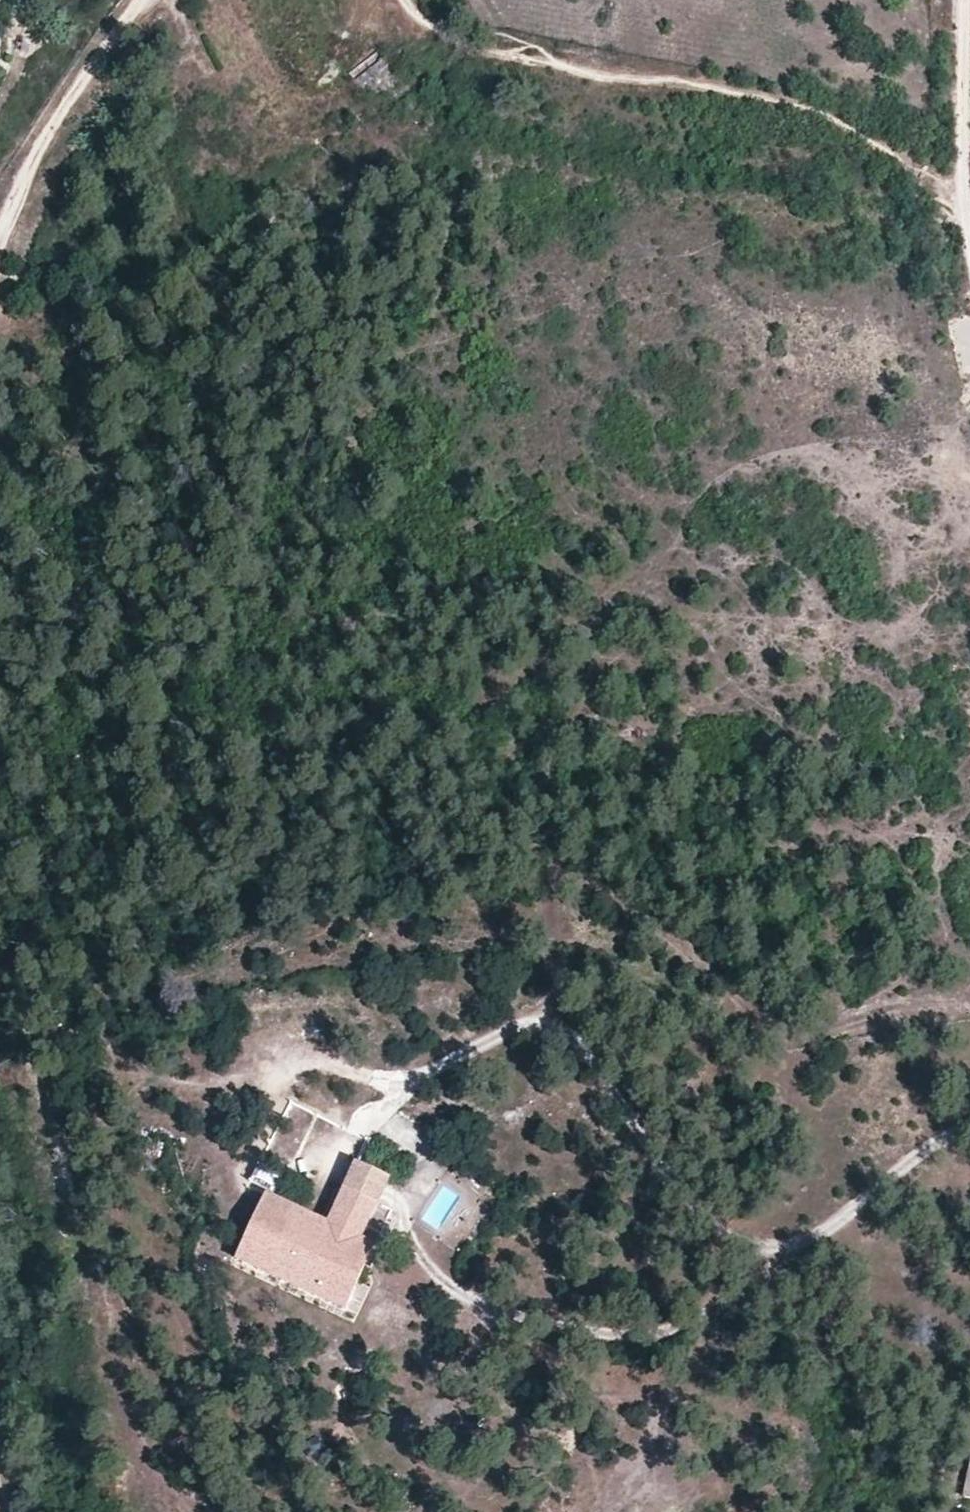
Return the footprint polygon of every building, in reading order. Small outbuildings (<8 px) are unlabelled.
[(359,1169),(348,1193),(382,1208),(393,1184),(359,1169)] [(368,1278),(353,1272),(364,1247),(382,1208),(348,1193),(331,1230),(328,1238),(313,1231),(316,1223),(286,1210),(283,1218),(262,1209),(247,1244),(294,1265),(285,1284),(352,1313),(368,1278)] [(266,1201),(262,1209),(283,1218),(286,1210),(266,1201)] [(316,1223),(313,1231),(328,1238),(331,1230),(316,1223)] [(285,1284),(294,1265),(247,1244),(238,1263),(285,1284)] [(379,1253),(364,1247),(353,1272),(368,1278),(379,1253)]
